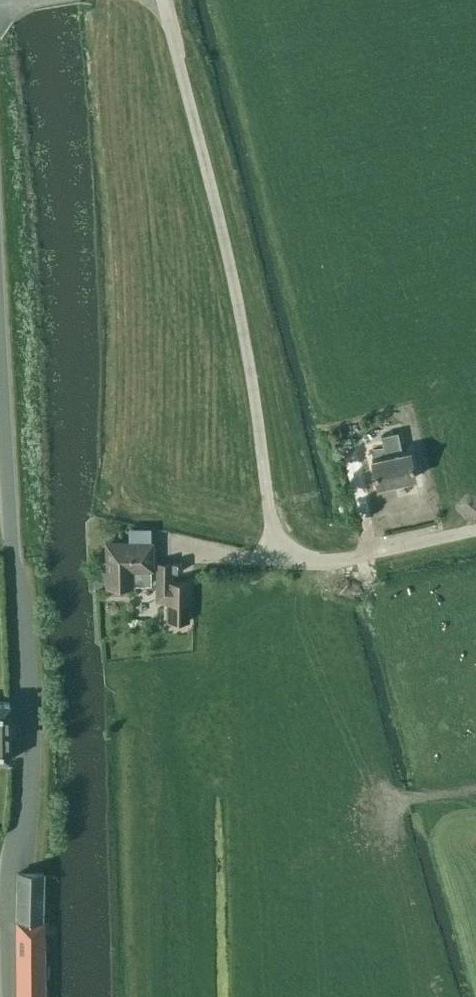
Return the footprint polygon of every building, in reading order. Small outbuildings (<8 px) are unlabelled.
[(377,485),(414,477),(409,450),(401,452),(397,431),(380,435),(385,456),(371,458),(377,485)] [(105,542),(105,583),(150,583),(150,567),(151,567),(151,541),(149,541),(149,528),(130,528),(130,541),(105,542)] [(173,562),(173,571),(184,571),(184,561),(173,562)] [(188,581),(170,581),(170,562),(156,562),(156,600),(167,600),(167,621),(188,621),(188,581)] [(10,759),(9,702),(0,702),(0,759),(10,759)] [(16,918),(42,919),(43,873),(17,873),(16,918)] [(44,920),(42,919),(15,920),(16,964),(45,964),(44,954),(52,954),(52,942),(44,942),(44,920)] [(45,964),(16,964),(16,996),(53,996),(53,988),(45,988),(45,964)]
